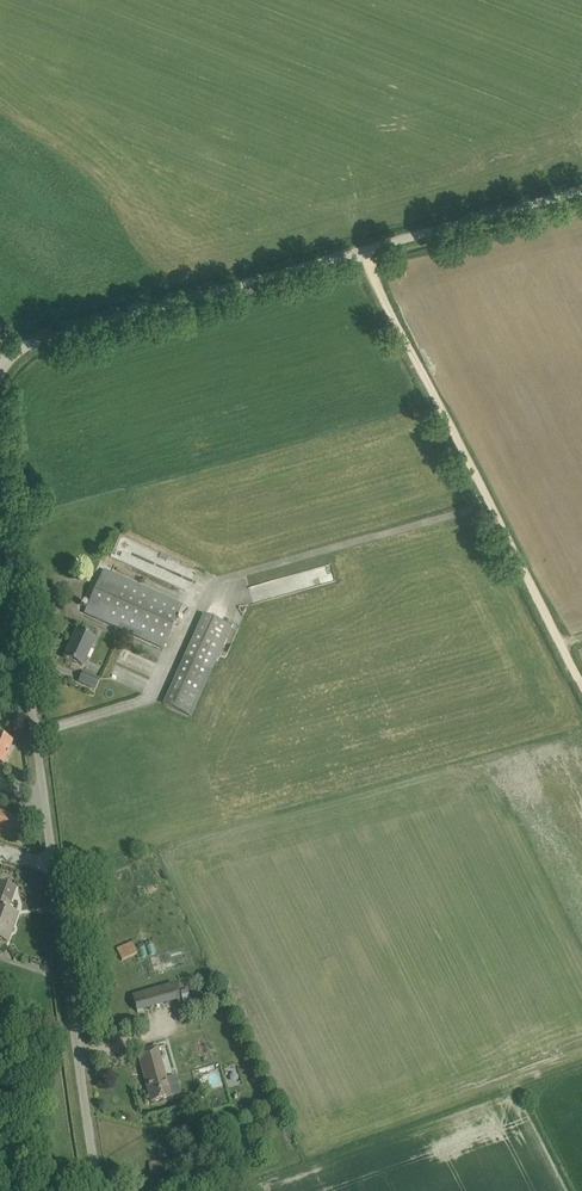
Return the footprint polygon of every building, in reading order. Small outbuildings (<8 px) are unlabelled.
[(85,614),(163,649),(182,606),(104,571),(85,614)] [(204,615),(185,658),(164,705),(193,719),(234,628),(204,615)] [(65,658),(70,661),(83,666),(95,639),(77,631),(65,658)] [(80,682),(95,688),(99,680),(84,673),(80,682)] [(3,766),(12,743),(0,738),(0,764),(3,766)] [(6,838),(17,842),(25,821),(0,812),(0,836),(6,838)] [(8,943),(18,915),(7,911),(10,904),(15,889),(0,883),(0,940),(8,943)] [(122,961),(137,954),(132,943),(117,950),(122,961)] [(175,982),(131,994),(136,1012),(180,1000),(175,982)] [(172,1096),(159,1047),(137,1053),(151,1103),(172,1096)] [(150,1174),(165,1173),(164,1161),(149,1162),(150,1174)]
